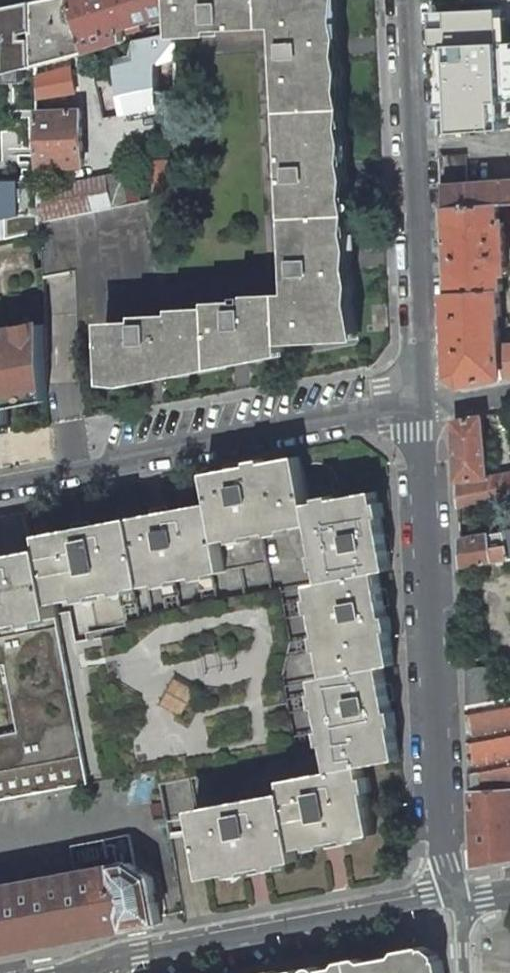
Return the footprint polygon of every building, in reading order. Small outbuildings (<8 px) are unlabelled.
[(36,32),(35,2),(35,0),(23,0),(0,7),(0,40),(36,32)] [(35,2),(36,32),(36,67),(87,53),(71,0),(45,0),(35,2)] [(87,53),(125,42),(125,35),(130,34),(129,29),(175,14),(174,0),(71,0),(87,53)] [(289,217),(345,215),(334,0),(174,0),(175,14),(175,32),(175,37),(214,35),(214,30),(252,28),(282,81),(289,217)] [(130,55),(113,59),(124,113),(178,105),(175,37),(175,32),(133,40),(130,55)] [(36,67),(14,67),(19,237),(41,232),(41,222),(40,189),(40,168),(38,113),(38,98),(37,76),(36,67)] [(71,67),(37,76),(38,98),(75,93),(71,67)] [(81,111),(38,113),(40,168),(83,166),(81,111)] [(441,156),(443,208),(498,204),(509,204),(509,182),(468,185),(466,154),(441,156)] [(180,160),(157,162),(158,198),(181,193),(180,160)] [(122,173),(40,189),(41,222),(110,208),(141,202),(138,176),(123,179),(122,173)] [(443,208),(452,377),(462,385),(509,377),(509,347),(502,347),(499,316),(502,316),(501,289),(502,289),(501,273),(506,273),(504,223),(499,224),(498,204),(443,208)] [(345,215),(289,217),(293,295),(283,295),(284,343),(351,339),(345,215)] [(241,302),(211,304),(211,309),(214,360),(250,358),(250,354),(285,352),(284,343),(283,295),(241,297),(241,302)] [(139,322),(106,324),(108,380),(145,379),(145,373),(179,372),(179,367),(214,365),(214,360),(211,309),(176,311),(176,316),(138,318),(139,322)] [(9,425),(9,408),(7,398),(47,390),(45,325),(0,333),(0,427),(9,425)] [(489,478),(484,416),(454,421),(459,508),(509,498),(509,474),(489,478)] [(57,617),(57,614),(55,603),(268,564),(262,534),(313,524),(323,583),(311,585),(328,677),(316,680),(333,772),(285,781),(287,793),(195,810),(207,878),(300,861),(297,849),(376,834),(363,766),(401,759),(384,667),(396,664),(379,572),(392,570),(377,491),(309,504),(300,456),(208,473),(213,503),(31,537),(26,511),(0,516),(0,628),(57,617)] [(461,540),(462,568),(509,559),(509,531),(461,540)] [(226,593),(244,590),(241,571),(222,574),(226,593)] [(158,771),(160,783),(258,765),(257,757),(295,749),(282,676),(290,642),(279,585),(155,609),(127,632),(75,642),(69,612),(57,614),(57,617),(0,628),(0,800),(158,771)] [(501,669),(467,670),(469,705),(502,699),(501,669)] [(502,699),(469,705),(476,865),(509,859),(509,697),(502,699)] [(0,887),(0,953),(162,923),(153,877),(131,862),(0,887)] [(337,962),(333,969),(318,971),(315,968),(311,968),(307,971),(307,972),(442,972),(440,959),(423,946),(398,951),(394,958),(362,963),(357,958),(337,962)]
